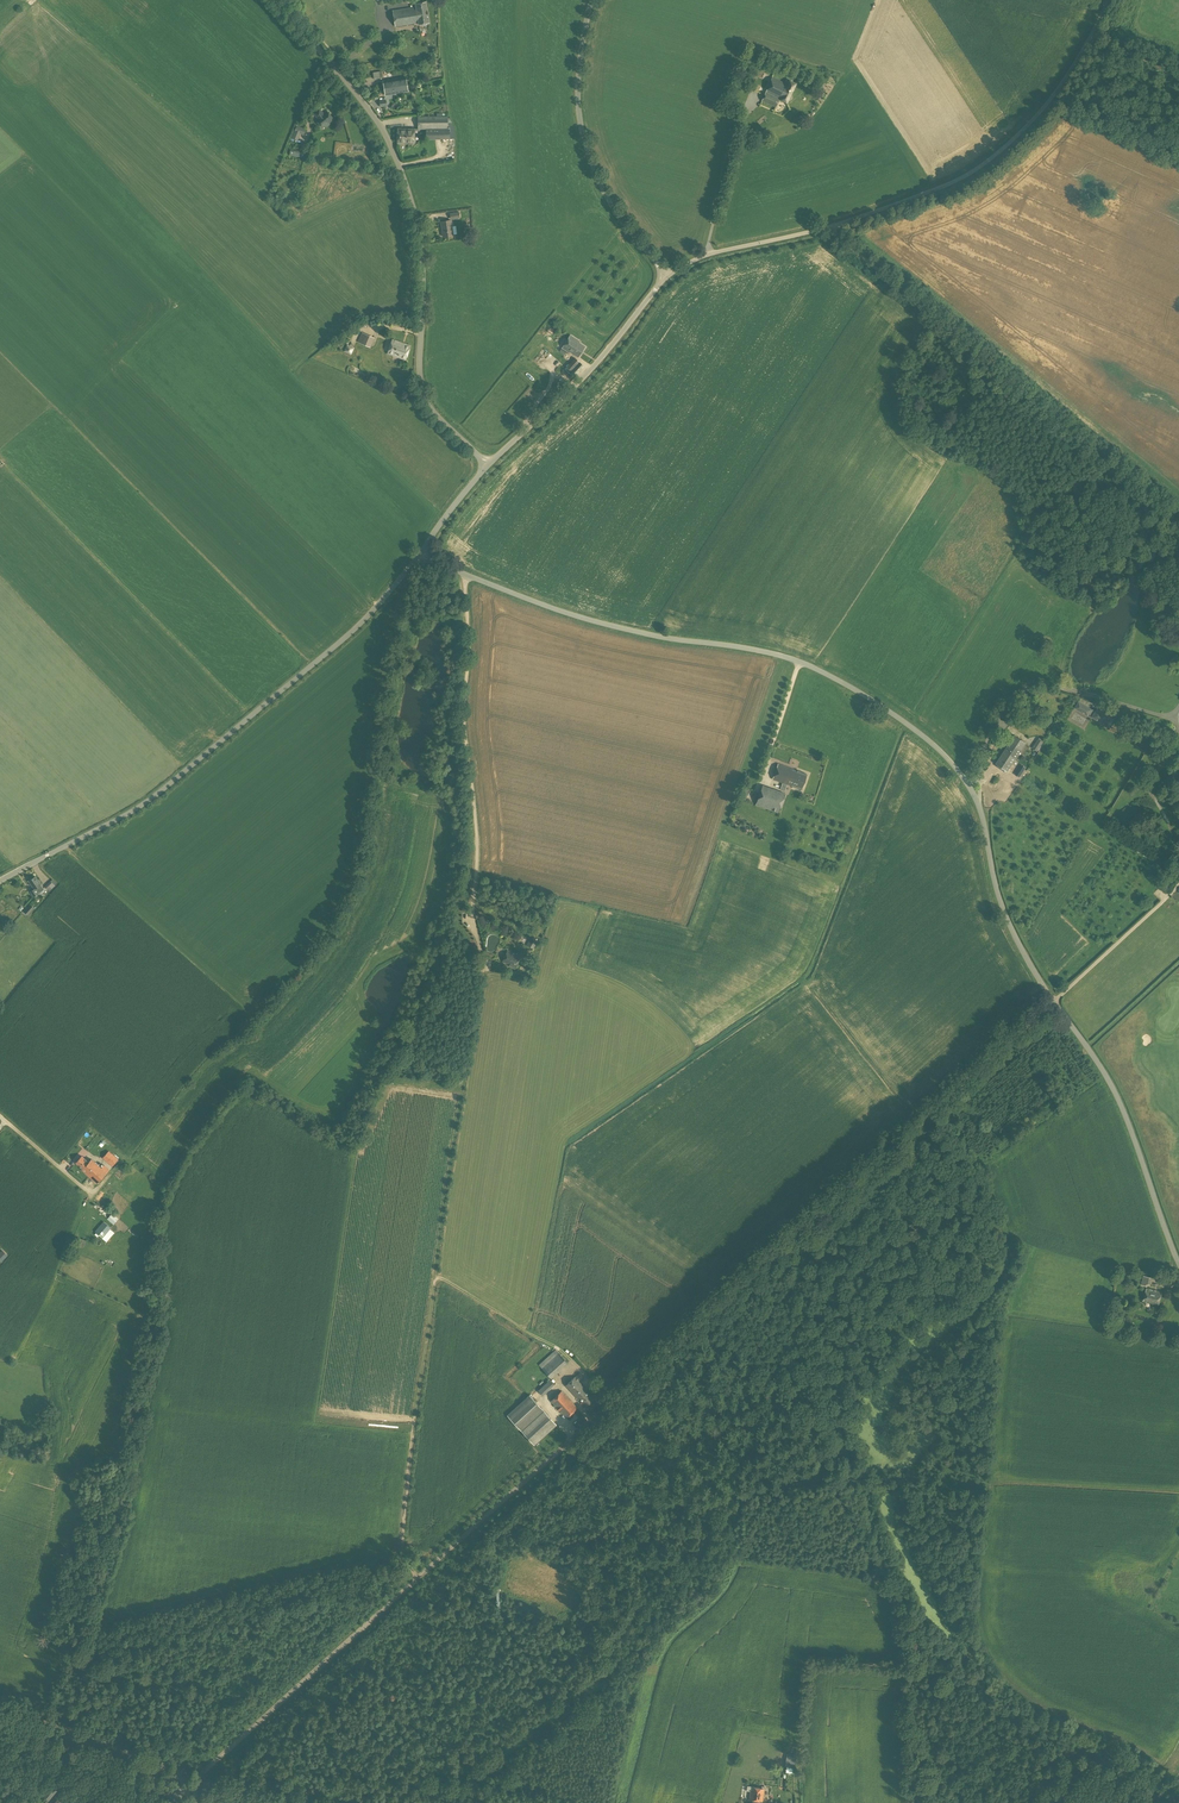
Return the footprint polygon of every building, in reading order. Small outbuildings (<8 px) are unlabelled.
[(429,22),(426,2),(415,4),(416,7),(393,11),(395,26),(418,22),(419,24),(429,22)] [(384,88),(407,84),(406,77),(383,81),(384,88)] [(786,84),(772,77),(762,101),(776,107),(779,99),(780,100),(786,103),(796,84),(788,80),(786,84)] [(808,92),(812,87),(808,83),(804,88),(808,92)] [(407,84),(384,88),(385,95),(408,91),(407,84)] [(324,114),(319,109),(314,114),(318,119),(316,120),(322,128),(325,125),(326,126),(328,126),(330,124),(331,123),(330,122),(333,119),(327,111),(324,114)] [(448,128),(448,116),(417,116),(418,129),(426,129),(426,139),(450,139),(450,128),(448,128)] [(304,135),(306,129),(297,125),(292,138),(297,140),(300,134),(304,135)] [(413,144),(414,129),(398,129),(398,143),(413,144)] [(305,158),(306,152),(290,149),(289,155),(305,158)] [(450,219),(460,218),(459,211),(453,212),(453,213),(449,213),(450,219)] [(443,237),(453,235),(451,220),(441,222),(443,237)] [(370,347),(374,338),(362,332),(357,342),(370,347)] [(578,356),(584,346),(579,343),(580,342),(570,335),(561,348),(562,348),(559,351),(565,355),(567,351),(568,352),(569,351),(578,356)] [(405,360),(410,345),(392,339),(387,353),(405,360)] [(574,377),(584,366),(575,357),(564,369),(574,377)] [(1088,716),(1092,709),(1079,701),(1074,708),(1088,716)] [(1109,728),(1114,719),(1097,709),(1092,717),(1109,728)] [(1005,751),(1015,758),(1025,743),(1015,736),(1005,751)] [(1037,751),(1043,742),(1038,738),(1032,748),(1037,751)] [(1007,769),(1015,758),(1005,751),(997,763),(1007,769)] [(801,789),(807,774),(778,764),(773,779),(801,789)] [(1020,777),(1026,767),(1021,764),(1015,774),(1020,777)] [(778,813),(785,793),(762,785),(755,805),(778,813)] [(33,897),(39,893),(35,888),(41,884),(35,876),(29,880),(34,888),(30,891),(33,897)] [(49,891),(55,885),(54,885),(56,883),(52,879),(45,886),(49,891)] [(28,915),(34,908),(30,904),(24,911),(28,915)] [(534,948),(537,941),(530,938),(527,945),(534,948)] [(515,969),(520,957),(507,951),(503,961),(510,965),(509,966),(515,969)] [(112,1166),(118,1159),(109,1151),(102,1158),(112,1166)] [(88,1162),(82,1156),(76,1163),(83,1169),(82,1170),(97,1183),(109,1170),(104,1165),(101,1168),(91,1159),(88,1162)] [(113,1224),(118,1218),(100,1202),(95,1208),(113,1224)] [(106,1241),(114,1233),(110,1229),(111,1228),(104,1221),(95,1231),(106,1241)] [(83,1247),(86,1240),(79,1238),(76,1244),(83,1247)] [(1150,1285),(1152,1278),(1143,1276),(1141,1284),(1147,1286),(1148,1284),(1150,1285)] [(1158,1306),(1162,1292),(1146,1288),(1143,1302),(1144,1301),(1152,1303),(1152,1304),(1158,1306)] [(551,1378),(568,1363),(559,1353),(542,1368),(551,1378)] [(592,1399),(585,1391),(586,1389),(578,1380),(582,1376),(579,1372),(565,1385),(578,1399),(579,1398),(586,1405),(592,1399)] [(542,1395),(554,1385),(549,1380),(538,1390),(542,1395)] [(566,1418),(577,1408),(566,1396),(561,1391),(550,1401),(566,1418)] [(534,1445),(556,1424),(529,1395),(506,1415),(534,1445)] [(795,1754),(787,1753),(785,1765),(794,1767),(795,1754)] [(45,1783),(38,1791),(48,1799),(44,1802),(60,1802),(65,1796),(51,1785),(50,1787),(45,1783)] [(762,1801),(764,1788),(752,1787),(752,1791),(750,1791),(749,1799),(762,1801)]
